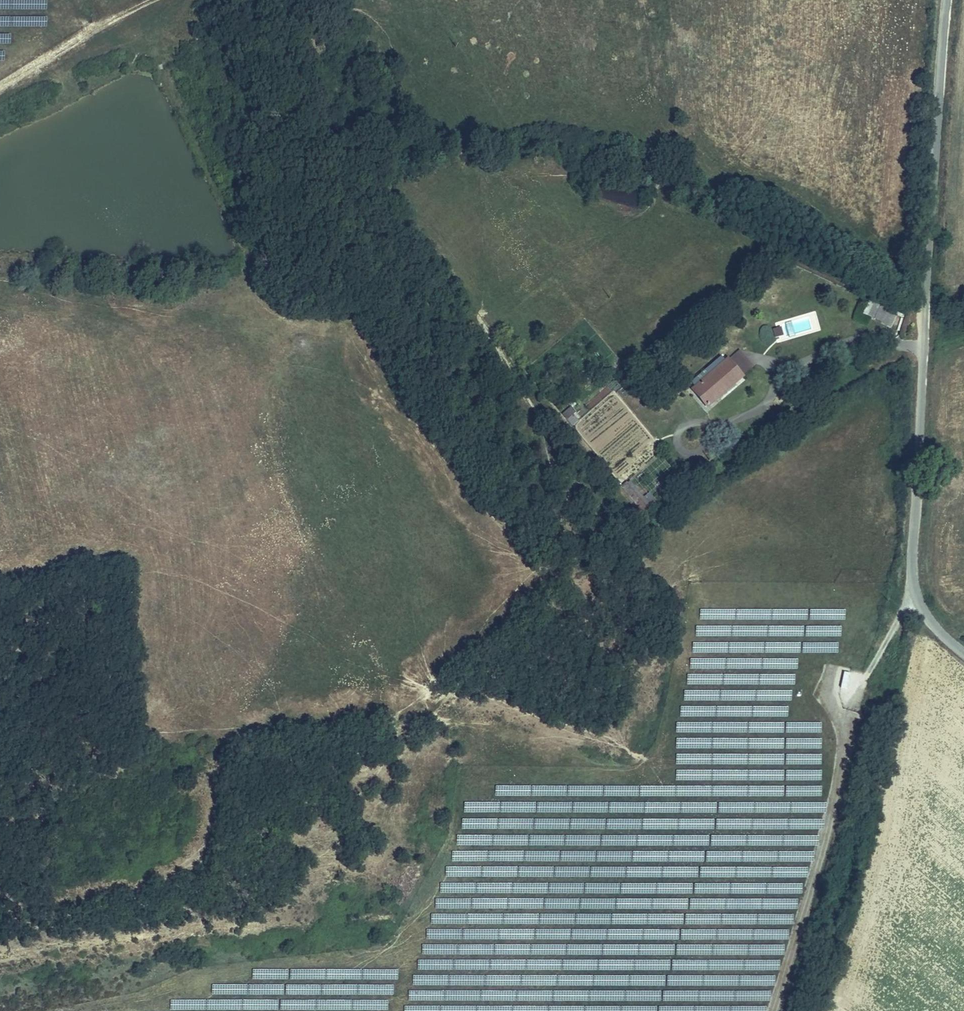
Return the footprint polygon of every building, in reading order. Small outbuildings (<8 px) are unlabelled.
[(891,325),(897,311),(868,299),(862,314),(891,325)] [(745,372),(728,353),(691,388),(708,407),(745,372)] [(583,411),(576,403),(563,414),(570,422),(583,411)] [(648,511),(658,504),(638,475),(628,482),(648,511)] [(839,666),(834,685),(845,688),(850,669),(839,666)]
